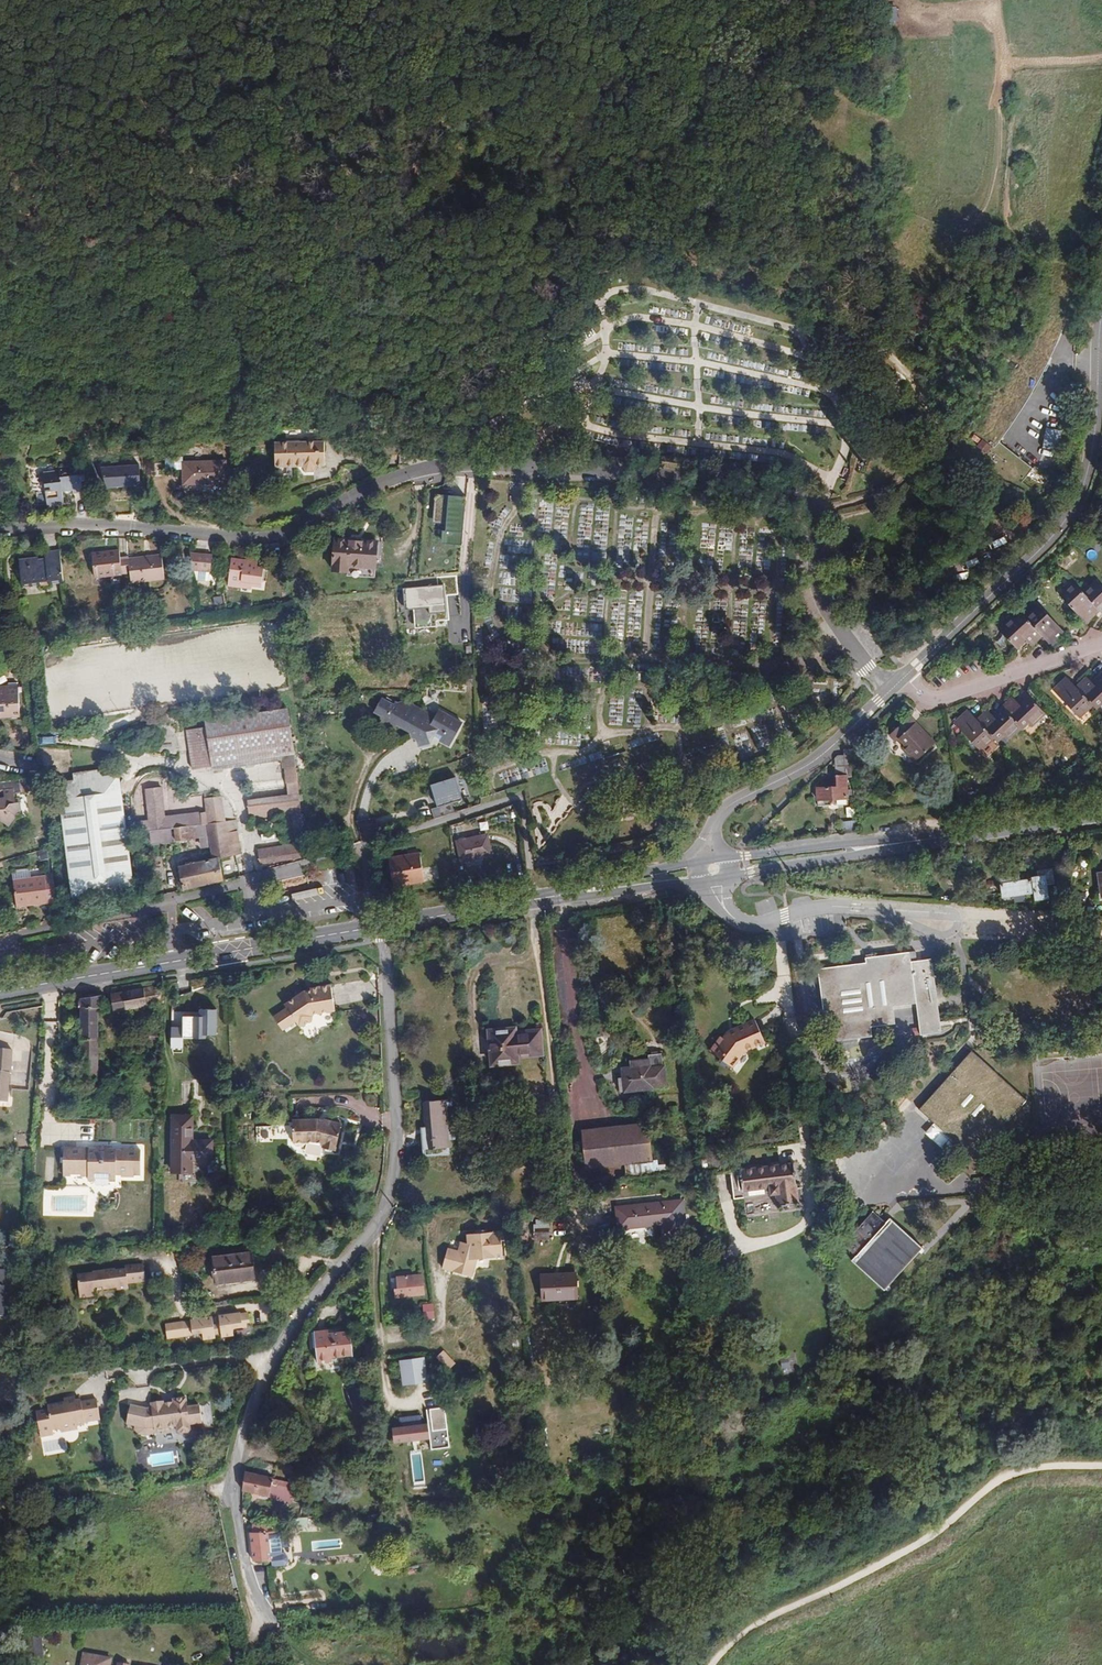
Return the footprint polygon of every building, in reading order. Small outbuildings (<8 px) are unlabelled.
[(1059,451),(1063,430),(1046,428),(1043,448),(1059,451)] [(303,467),(304,468),(325,460),(324,441),(274,442),(275,467),(303,467)] [(168,469),(182,468),(182,461),(182,457),(167,458),(168,469)] [(182,461),(182,468),(182,485),(227,484),(227,460),(182,461)] [(325,460),(304,468),(307,472),(314,472),(317,466),(325,466),(325,460)] [(139,464),(101,466),(107,486),(141,484),(139,464)] [(50,488),(45,488),(47,505),(64,502),(62,491),(73,490),(73,492),(84,490),(83,482),(86,481),(84,469),(71,471),(70,468),(58,469),(59,472),(43,474),(44,481),(49,480),(50,488)] [(132,498),(115,499),(115,514),(132,514),(132,498)] [(467,501),(435,498),(432,530),(447,531),(446,538),(443,538),(442,551),(462,553),(467,501)] [(348,559),(376,561),(377,561),(378,541),(333,538),(331,571),(348,572),(348,566),(348,559)] [(63,582),(60,550),(45,552),(46,559),(33,560),(33,558),(20,560),(22,574),(29,573),(30,586),(41,585),(40,581),(48,580),(49,584),(63,582)] [(120,558),(119,551),(93,554),(95,577),(111,575),(120,574),(122,574),(120,558)] [(211,571),(213,555),(190,553),(192,570),(211,571)] [(122,574),(130,573),(131,582),(165,579),(162,555),(128,559),(128,557),(120,558),(122,574)] [(254,566),(255,561),(231,558),(227,586),(241,588),(242,582),(252,583),(263,584),(264,566),(258,566),(254,566)] [(376,568),(376,561),(348,559),(348,566),(376,568)] [(29,573),(22,574),(23,587),(30,586),(29,573)] [(121,583),(120,574),(111,575),(112,584),(121,583)] [(1100,582),(1085,596),(1074,584),(1061,597),(1077,614),(1080,611),(1088,620),(1098,610),(1096,608),(1099,605),(1101,608),(1101,584),(1100,582)] [(443,584),(401,587),(403,608),(413,608),(414,627),(435,625),(435,611),(444,610),(443,584)] [(1012,617),(999,630),(1015,647),(1024,639),(1030,646),(1044,632),(1054,642),(1065,632),(1040,606),(1027,618),(1022,613),(1015,620),(1012,617)] [(1080,611),(1077,614),(1085,622),(1088,620),(1080,611)] [(126,624),(125,615),(114,616),(115,625),(126,624)] [(313,682),(312,674),(302,675),(303,683),(313,682)] [(1068,677),(1065,680),(1076,691),(1078,688),(1068,677)] [(1065,680),(1054,691),(1079,717),(1093,704),(1096,708),(1101,702),(1101,678),(1094,686),(1087,679),(1078,688),(1076,691),(1065,680)] [(1,712),(1,717),(11,716),(10,711),(20,710),(18,687),(8,687),(0,688),(0,712),(1,712)] [(978,721),(969,711),(955,724),(980,750),(991,739),(995,743),(996,741),(1002,735),(1006,739),(1019,726),(1021,728),(1027,722),(1031,726),(1045,713),(1029,694),(1020,702),(1013,695),(1003,704),(1004,706),(995,714),(989,706),(978,716),(980,719),(978,721)] [(377,723),(393,732),(396,725),(403,729),(405,725),(406,728),(408,728),(411,737),(415,736),(417,747),(430,743),(434,736),(440,740),(440,741),(450,746),(459,731),(451,727),(455,720),(439,710),(434,717),(406,701),(399,703),(395,701),(393,705),(381,698),(374,711),(379,715),(380,713),(382,714),(380,717),(377,723)] [(204,720),(205,728),(210,759),(226,757),(227,765),(234,764),(233,755),(294,746),(288,707),(204,720)] [(972,709),(969,711),(978,721),(980,719),(978,716),(972,709)] [(908,716),(888,736),(895,743),(898,739),(904,745),(901,749),(914,763),(934,744),(908,716)] [(210,759),(205,728),(186,731),(192,770),(211,766),(211,767),(227,765),(226,757),(210,759)] [(295,754),(294,746),(233,755),(234,764),(282,756),(295,754)] [(837,755),(834,759),(836,787),(817,787),(817,801),(818,801),(819,806),(848,805),(848,799),(849,800),(847,777),(855,777),(852,749),(844,749),(844,755),(837,755)] [(282,756),(234,764),(235,768),(283,760),(282,756)] [(293,855),(293,858),(307,857),(296,766),(284,767),(288,795),(247,800),(249,819),(292,814),(296,844),(257,849),(259,864),(275,862),(275,857),(293,855)] [(74,774),(75,781),(103,777),(102,770),(74,774)] [(103,777),(75,781),(58,783),(73,898),(135,890),(120,774),(103,777)] [(454,775),(429,783),(436,805),(461,797),(454,775)] [(20,779),(0,781),(0,791),(4,791),(4,795),(22,792),(20,779)] [(132,833),(173,829),(207,824),(226,821),(222,795),(203,798),(205,811),(200,812),(165,816),(162,786),(145,788),(148,820),(131,822),(132,833)] [(0,798),(0,820),(0,821),(9,827),(15,818),(15,816),(20,809),(19,802),(16,803),(15,798),(13,798),(11,797),(0,798)] [(847,807),(848,817),(856,816),(856,807),(847,807)] [(236,820),(226,821),(229,833),(238,832),(236,820)] [(219,858),(233,856),(231,844),(229,833),(226,821),(207,824),(173,829),(175,842),(209,837),(212,859),(219,858)] [(231,844),(240,842),(238,832),(229,833),(231,844)] [(487,836),(458,842),(462,861),(491,854),(487,836)] [(231,844),(233,856),(241,854),(240,842),(231,844)] [(418,874),(423,873),(420,853),(388,859),(393,887),(419,882),(418,874)] [(224,881),(219,858),(212,859),(178,867),(183,890),(224,881)] [(1019,876),(1000,879),(1003,896),(1034,892),(1036,899),(1048,898),(1046,886),(1054,885),(1051,870),(1038,872),(1039,877),(1033,878),(1034,879),(1025,881),(1025,878),(1020,878),(1019,876)] [(31,903),(31,905),(57,901),(53,875),(13,880),(16,905),(31,903)] [(866,962),(818,969),(827,1042),(872,1037),(871,1027),(895,1023),(893,1006),(916,1003),(920,1035),(942,1032),(932,959),(911,962),(910,952),(865,958),(866,962)] [(162,1004),(161,985),(144,987),(148,1007),(162,1004)] [(306,994),(306,991),(304,992),(285,1005),(298,1025),(299,1024),(299,1025),(304,1026),(311,1021),(312,1017),(311,1016),(314,1015),(335,1011),(331,985),(311,988),(311,991),(311,993),(306,994)] [(144,987),(110,993),(114,1013),(148,1007),(144,987)] [(102,995),(77,998),(78,1008),(80,1008),(81,1039),(98,1039),(98,1012),(102,1012),(102,995)] [(217,1012),(201,1012),(201,1018),(183,1018),(183,1028),(171,1028),(170,1049),(183,1050),(184,1039),(206,1039),(206,1036),(216,1036),(217,1012)] [(759,1040),(764,1038),(755,1020),(729,1032),(724,1039),(721,1037),(710,1051),(722,1060),(726,1055),(735,1062),(736,1062),(745,1051),(757,1046),(759,1040)] [(515,1033),(515,1029),(489,1032),(493,1064),(518,1062),(517,1056),(542,1053),(540,1031),(520,1033),(515,1033)] [(149,1042),(161,1042),(161,1030),(150,1030),(149,1042)] [(98,1039),(81,1039),(81,1056),(98,1056),(98,1039)] [(8,1103),(11,1051),(0,1050),(0,1102),(8,1103)] [(1026,1101),(972,1051),(919,1109),(974,1159),(1026,1101)] [(624,1077),(626,1091),(652,1088),(651,1085),(665,1084),(663,1065),(661,1065),(660,1052),(647,1054),(648,1058),(629,1060),(630,1068),(623,1069),(624,1077)] [(722,1060),(720,1063),(729,1070),(735,1062),(726,1055),(722,1060)] [(451,1099),(424,1102),(427,1127),(422,1127),(424,1150),(452,1147),(451,1137),(448,1137),(445,1104),(451,1104),(451,1099)] [(294,1118),(327,1117),(326,1107),(294,1108),(294,1118)] [(190,1138),(192,1138),(193,1116),(172,1115),(172,1172),(192,1172),(192,1160),(212,1161),(212,1141),(201,1141),(201,1143),(190,1143),(190,1138)] [(327,1145),(326,1149),(335,1151),(342,1124),(324,1119),(324,1121),(317,1119),(292,1121),(293,1144),(297,1147),(303,1147),(306,1143),(306,1142),(316,1142),(323,1144),(327,1145)] [(624,1164),(652,1161),(649,1124),(582,1131),(586,1168),(624,1164)] [(273,1125),(256,1126),(257,1143),(273,1142),(273,1125)] [(89,1147),(62,1147),(62,1175),(70,1175),(70,1173),(80,1173),(80,1175),(87,1175),(87,1180),(94,1180),(94,1177),(108,1177),(108,1180),(115,1180),(115,1174),(120,1174),(120,1176),(134,1176),(134,1174),(140,1174),(140,1150),(134,1150),(134,1148),(121,1148),(121,1150),(110,1150),(110,1145),(94,1145),(94,1150),(89,1150),(89,1147)] [(626,1179),(660,1176),(658,1160),(652,1161),(624,1164),(626,1179)] [(794,1164),(741,1170),(744,1191),(770,1187),(771,1194),(776,1193),(778,1206),(799,1203),(794,1164)] [(682,1200),(616,1208),(619,1229),(662,1224),(663,1236),(686,1233),(682,1200)] [(886,1222),(873,1211),(843,1244),(855,1256),(851,1260),(884,1289),(922,1247),(890,1218),(886,1222)] [(547,1235),(550,1234),(549,1224),(533,1225),(534,1240),(547,1239),(547,1235)] [(501,1231),(468,1234),(469,1245),(462,1245),(460,1254),(447,1252),(443,1270),(473,1277),(477,1259),(504,1256),(501,1231)] [(212,1257),(215,1284),(255,1279),(252,1253),(212,1257)] [(103,1287),(103,1290),(117,1288),(117,1290),(128,1289),(127,1284),(145,1282),(143,1265),(124,1267),(125,1270),(115,1271),(115,1270),(92,1273),(92,1274),(76,1276),(79,1299),(96,1296),(96,1291),(95,1288),(103,1287)] [(576,1273),(541,1275),(543,1300),(577,1298),(576,1273)] [(422,1274),(397,1277),(398,1288),(395,1288),(396,1298),(424,1294),(422,1274)] [(434,1304),(424,1304),(425,1318),(435,1318),(434,1304)] [(208,1321),(163,1328),(165,1342),(200,1336),(201,1343),(212,1341),(212,1338),(217,1337),(218,1341),(231,1339),(230,1332),(263,1327),(261,1314),(245,1317),(245,1315),(216,1320),(217,1328),(210,1329),(208,1321)] [(316,1335),(329,1333),(329,1330),(314,1331),(316,1348),(318,1348),(316,1335)] [(351,1331),(329,1333),(316,1335),(318,1348),(316,1348),(317,1363),(333,1361),(332,1357),(354,1355),(351,1331)] [(450,1370),(457,1364),(445,1350),(438,1356),(450,1370)] [(424,1357),(404,1360),(406,1382),(426,1380),(424,1357)] [(147,1409),(131,1405),(126,1424),(146,1429),(154,1428),(155,1430),(155,1429),(158,1432),(165,1431),(167,1428),(176,1427),(178,1432),(180,1434),(189,1433),(191,1430),(190,1425),(203,1423),(200,1405),(188,1406),(186,1398),(173,1399),(174,1403),(164,1404),(164,1402),(151,1403),(151,1408),(147,1409)] [(35,1415),(39,1439),(52,1436),(50,1428),(59,1427),(59,1431),(83,1426),(83,1423),(99,1420),(95,1401),(79,1404),(79,1402),(46,1408),(47,1412),(35,1415)] [(400,1427),(393,1428),(395,1442),(431,1438),(431,1437),(437,1436),(434,1415),(428,1415),(399,1419),(400,1427)] [(288,1490),(295,1492),(297,1484),(246,1471),(242,1490),(269,1496),(271,1486),(288,1490)] [(292,1502),(295,1492),(288,1490),(285,1500),(292,1502)] [(268,1522),(253,1522),(253,1531),(250,1532),(252,1560),(272,1558),(271,1536),(270,1531),(268,1531),(268,1522)] [(279,1534),(271,1536),(272,1558),(273,1566),(285,1564),(288,1561),(287,1556),(284,1553),(282,1553),(279,1534)] [(32,1626),(24,1627),(26,1655),(34,1655),(43,1654),(41,1626),(32,1626)] [(111,1659),(84,1654),(82,1664),(110,1664),(111,1659)]
